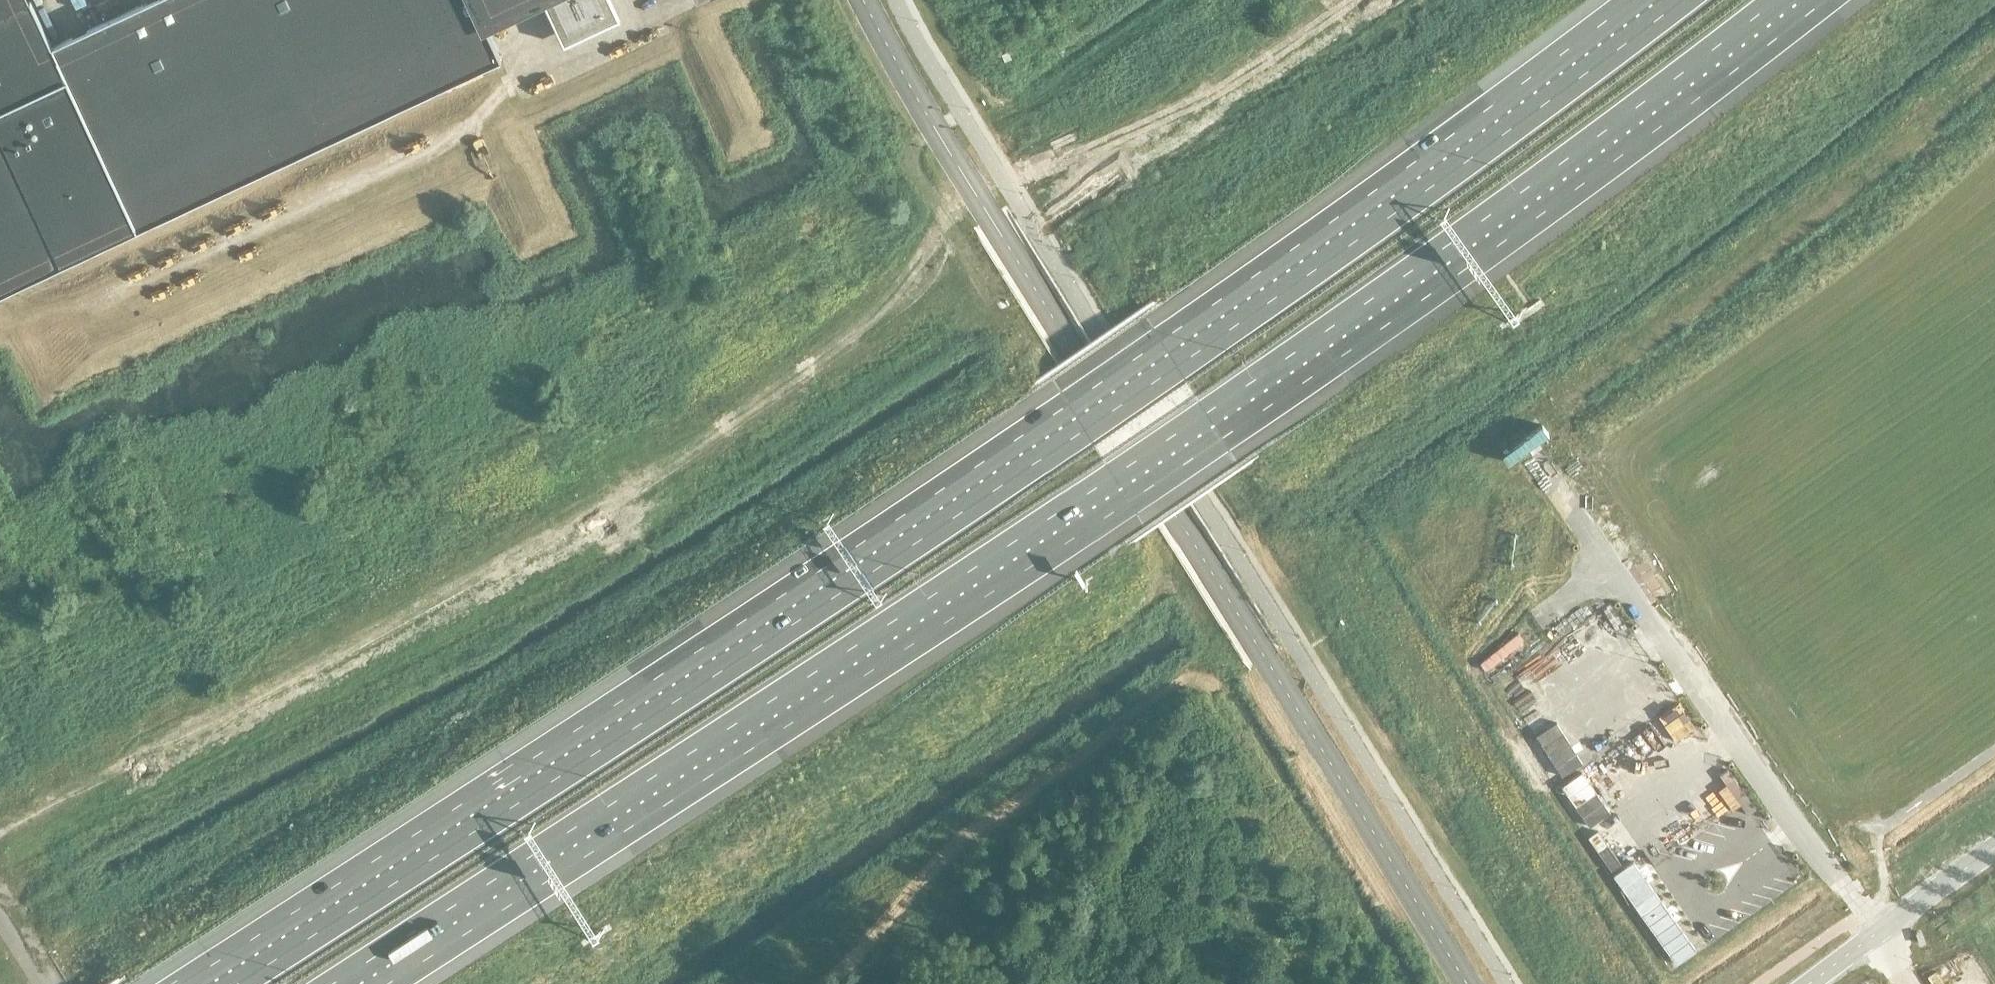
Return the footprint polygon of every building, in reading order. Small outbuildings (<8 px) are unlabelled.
[(137,229),(52,46),(30,0),(29,0),(0,14),(0,293),(137,229)] [(260,0),(150,0),(52,46),(137,229),(326,140),(260,0)] [(326,140),(501,58),(481,16),(514,0),(260,0),(326,140)] [(564,43),(618,17),(610,0),(544,0),(564,43)]
